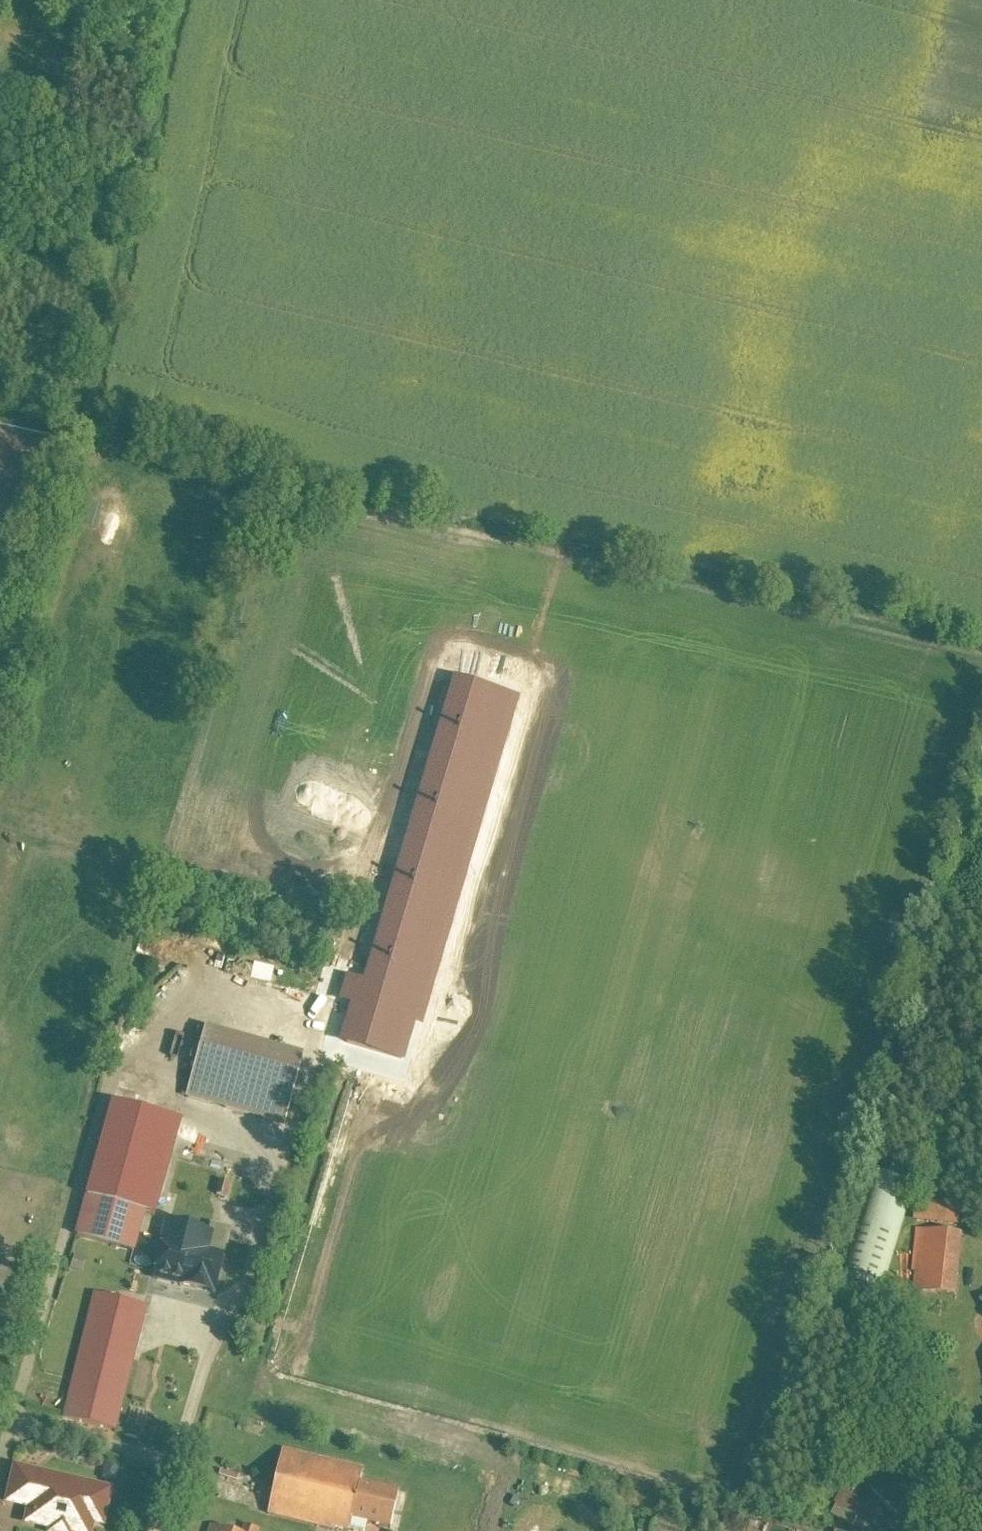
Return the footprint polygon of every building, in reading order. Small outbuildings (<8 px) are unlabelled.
[(402,1063),(515,699),(458,682),(363,987),(348,982),(343,1000),(360,1005),(347,1046),(402,1063)] [(305,1054),(207,1027),(188,1096),(286,1122),(305,1054)] [(157,1216),(184,1121),(147,1111),(152,1090),(123,1082),(80,1235),(136,1251),(147,1213),(157,1216)] [(885,1293),(917,1186),(884,1176),(853,1284),(885,1293)] [(959,1297),(965,1233),(949,1231),(951,1211),(931,1209),(929,1230),(922,1229),(916,1293),(959,1297)] [(153,1280),(218,1296),(228,1253),(212,1249),(216,1233),(167,1222),(153,1280)] [(95,1300),(66,1419),(117,1432),(146,1313),(124,1294),(95,1300)] [(284,1450),(268,1515),(335,1530),(350,1530),(352,1521),(392,1530),(401,1493),(361,1484),(365,1469),(284,1450)] [(13,1469),(5,1504),(31,1510),(27,1526),(48,1530),(91,1530),(92,1527),(101,1529),(109,1491),(13,1469)] [(689,1530),(690,1526),(661,1518),(658,1526),(645,1523),(643,1530),(690,1530),(689,1530)]
